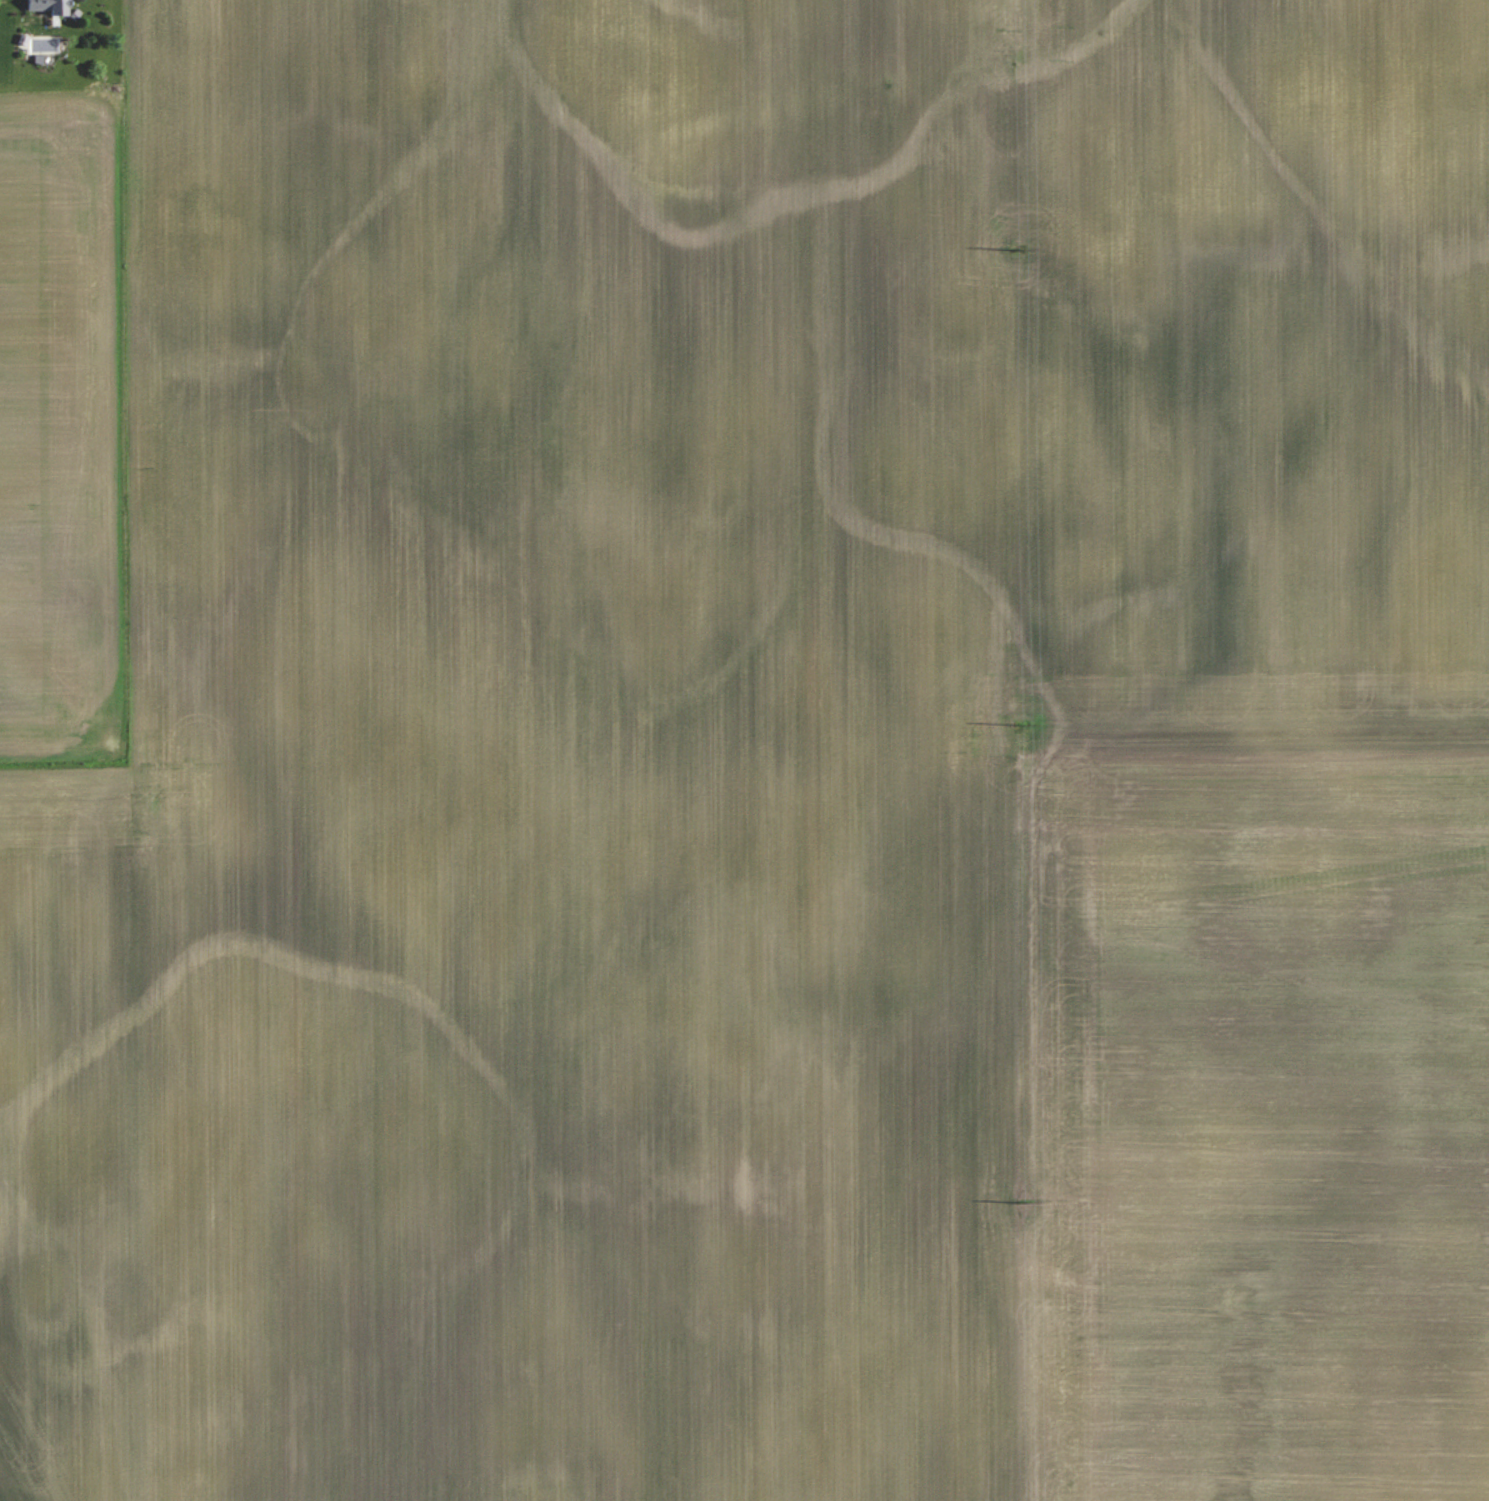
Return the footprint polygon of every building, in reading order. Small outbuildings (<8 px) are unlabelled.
[(51,17),(70,17),(70,0),(28,0),(28,10),(51,10),(51,17)]
